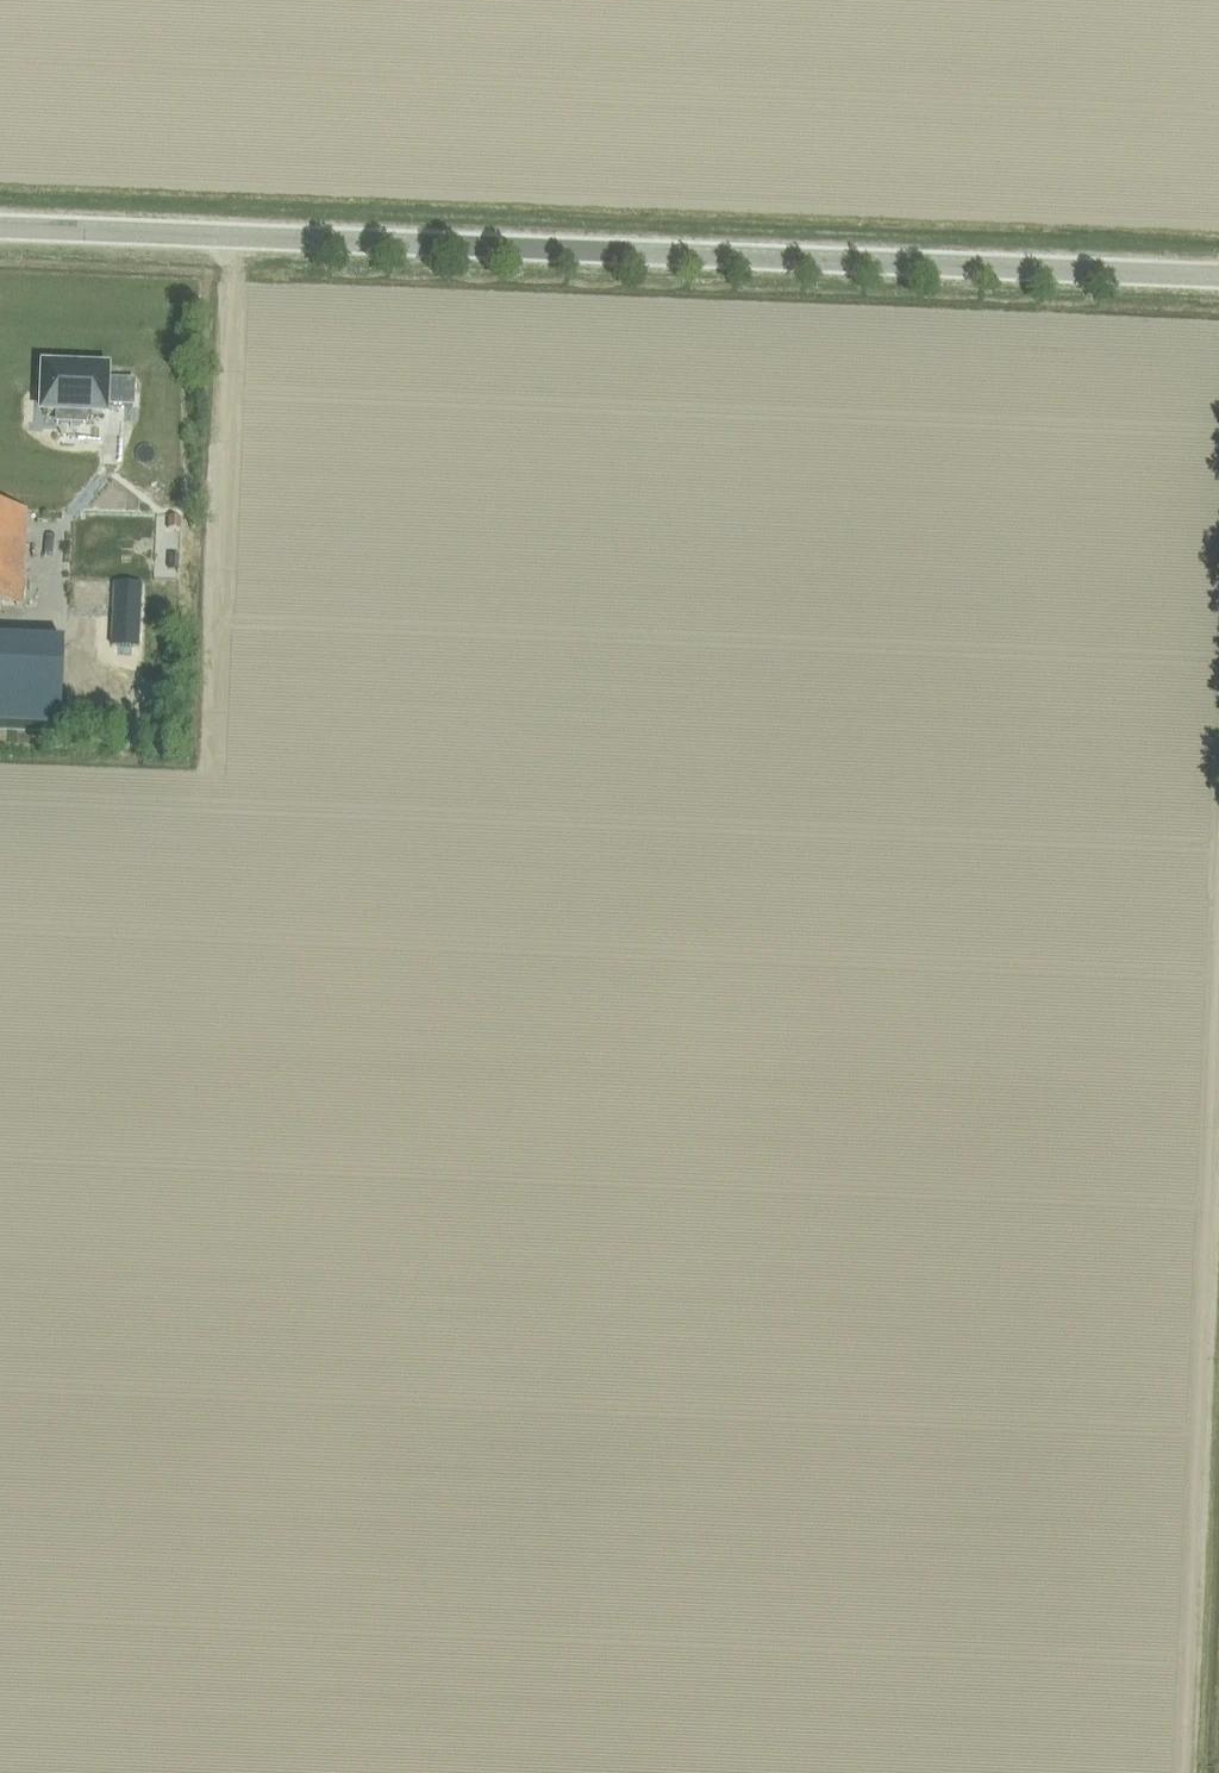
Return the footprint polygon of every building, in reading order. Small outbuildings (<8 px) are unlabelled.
[(44,371),(42,414),(57,414),(57,424),(85,425),(85,416),(104,416),(105,407),(133,408),(134,384),(106,383),(106,374),(81,373),(81,372),(67,371),(67,372),(44,371)] [(22,607),(26,513),(0,512),(0,606),(22,607)] [(141,592),(113,591),(111,653),(138,654),(141,592)] [(66,647),(0,645),(0,732),(63,734),(66,647)]
